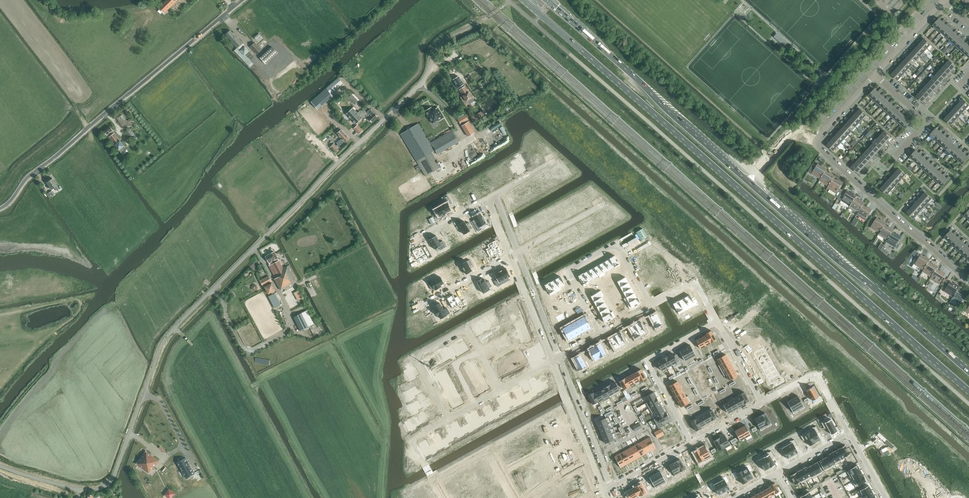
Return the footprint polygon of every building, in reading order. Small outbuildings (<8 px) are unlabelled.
[(159,8),(164,13),(177,0),(166,0),(159,8)] [(944,23),(946,20),(944,19),(942,21),(939,18),(933,25),(937,29),(943,22),(944,23)] [(950,24),(948,22),(946,25),(944,23),(943,22),(937,29),(941,33),(947,26),(948,27),(950,24)] [(954,28),(952,26),(950,28),(948,27),(947,26),(941,33),(945,36),(951,29),(952,30),(954,28)] [(958,31),(956,30),(954,32),(952,30),(951,29),(945,36),(949,40),(955,33),(956,34),(958,31)] [(226,34),(232,41),(232,42),(237,48),(234,51),(246,63),(250,60),(254,57),(249,52),(250,51),(245,46),(242,43),(243,43),(237,37),(230,30),(226,34)] [(962,35),(960,33),(958,36),(956,34),(955,33),(949,40),(953,43),(959,37),(960,37),(962,35)] [(776,34),(773,37),(784,46),(786,44),(776,34)] [(927,49),(931,45),(924,39),(925,38),(922,36),(921,38),(923,40),(921,42),(920,43),(927,49)] [(966,39),(964,37),(962,39),(960,37),(959,37),(953,43),(957,47),(963,40),(964,41),(966,39)] [(921,42),(919,40),(917,41),(919,44),(917,46),(917,47),(923,53),(927,49),(920,43),(921,42)] [(968,41),(966,43),(964,41),(963,40),(957,47),(961,51),(967,44),(968,45),(968,43),(968,41)] [(250,47),(257,54),(262,50),(254,42),(250,47)] [(915,44),(913,45),(916,48),(914,50),(913,51),(920,57),(923,53),(917,47),(917,46),(915,44)] [(968,45),(967,44),(961,51),(965,54),(968,50),(968,46),(968,45)] [(272,47),(260,58),(266,64),(278,53),(272,47)] [(914,50),(911,48),(910,49),(912,52),(910,54),(916,61),(920,57),(913,51),(914,50)] [(908,52),(906,53),(909,56),(907,58),(906,58),(913,65),(916,61),(910,54),(908,52)] [(907,58),(904,55),(902,57),(905,60),(903,62),(902,62),(909,69),(913,65),(906,58),(907,58)] [(901,59),(899,61),(901,63),(899,66),(905,73),(909,69),(902,62),(903,62),(901,59)] [(953,69),(956,66),(949,60),(945,64),(952,70),(951,71),(954,73),(955,72),(953,69)] [(897,63),(895,65),(898,67),(896,70),(895,70),(902,77),(905,73),(899,66),(897,63)] [(950,77),(952,76),(949,73),(951,71),(952,70),(945,64),(942,68),(948,74),(948,75),(950,77)] [(893,67),(892,69),(894,71),(891,75),(898,81),(902,77),(895,70),(896,70),(893,67)] [(946,77),(948,75),(948,74),(942,68),(938,72),(945,78),(944,79),(946,81),(948,79),(946,77)] [(938,72),(934,76),(941,82),(940,83),(943,85),(945,83),(942,81),(944,79),(945,78),(938,72)] [(454,80),(458,86),(457,86),(463,95),(460,96),(463,102),(467,100),(468,103),(474,99),(463,83),(459,76),(454,80)] [(939,89),(941,87),(939,85),(940,83),(941,82),(934,76),(931,80),(938,86),(937,87),(939,89)] [(936,93),(937,91),(935,89),(937,87),(938,86),(931,80),(927,84),(934,90),(933,91),(936,93)] [(932,97),(934,95),(931,93),(933,91),(934,90),(927,84),(924,88),(930,94),(930,95),(932,97)] [(333,96),(326,88),(315,98),(321,106),(333,96)] [(928,101),(930,99),(928,97),(930,95),(930,94),(924,88),(920,92),(927,98),(926,99),(928,101)] [(474,92),(480,101),(485,97),(479,89),(474,92)] [(882,91),(880,89),(878,92),(875,89),(869,95),(873,99),(879,93),(880,93),(882,91)] [(925,105),(926,103),(924,101),(926,99),(927,98),(920,92),(916,96),(923,102),(922,103),(925,105)] [(886,94),(884,93),(882,95),(880,93),(879,93),(873,99),(877,103),(883,96),(884,97),(886,94)] [(348,98),(354,104),(358,101),(352,94),(348,98)] [(890,98),(888,96),(886,99),(884,97),(883,96),(877,103),(881,106),(887,100),(888,100),(890,98)] [(959,103),(966,109),(968,106),(968,104),(963,99),(963,98),(961,96),(959,98),(962,100),(960,102),(959,103)] [(894,102),(892,100),(890,102),(888,100),(887,100),(881,106),(885,110),(891,103),(892,104),(894,102)] [(956,106),(955,107),(962,113),(966,109),(959,103),(960,102),(957,100),(956,102),(958,104),(956,106)] [(898,105),(896,104),(894,106),(892,104),(891,103),(885,110),(889,114),(895,107),(896,108),(898,105)] [(954,108),(952,110),(952,111),(958,117),(962,113),(955,107),(956,106),(954,104),(952,106),(954,108)] [(863,119),(867,115),(860,109),(861,108),(858,106),(856,108),(859,110),(857,112),(856,113),(863,119)] [(431,107),(425,111),(432,123),(437,121),(444,117),(438,107),(433,110),(431,107)] [(902,109),(900,107),(898,110),(896,108),(895,107),(889,114),(893,117),(899,111),(900,111),(902,109)] [(345,111),(347,113),(346,114),(356,124),(362,118),(359,115),(361,113),(360,111),(357,113),(353,108),(349,112),(347,109),(345,111)] [(950,108),(948,110),(951,112),(949,114),(948,115),(955,121),(958,117),(952,111),(952,110),(950,108)] [(857,112),(855,110),(853,112),(855,114),(853,116),(853,117),(859,123),(863,119),(856,113),(857,112)] [(481,111),(472,117),(476,123),(485,117),(481,111)] [(906,113),(904,111),(902,113),(900,111),(899,111),(893,117),(897,121),(903,114),(904,115),(906,113)] [(947,116),(944,119),(951,125),(955,121),(948,115),(949,114),(946,112),(945,114),(947,116)] [(853,116),(851,114),(849,116),(852,118),(850,120),(849,121),(856,127),(859,123),(853,117),(853,116)] [(907,119),(910,116),(908,115),(906,117),(904,115),(903,114),(897,121),(901,125),(907,118),(907,119)] [(458,120),(460,124),(468,119),(466,115),(458,120)] [(122,121),(123,120),(120,117),(118,119),(125,128),(126,126),(122,121)] [(850,120),(847,118),(846,120),(848,122),(846,124),(845,125),(852,131),(856,127),(849,121),(850,120)] [(911,122),(914,120),(912,118),(910,121),(907,119),(907,118),(901,125),(905,128),(911,122)] [(469,122),(462,126),(468,136),(475,132),(469,122)] [(846,124),(844,122),(842,124),(844,126),(842,128),(842,129),(848,135),(852,131),(845,125),(846,124)] [(401,134),(417,161),(426,176),(440,168),(431,153),(435,151),(431,145),(432,144),(438,154),(458,142),(452,131),(440,137),(431,143),(431,144),(418,124),(401,134)] [(110,126),(104,131),(119,150),(123,155),(128,151),(125,146),(120,140),(110,126)] [(842,128),(840,126),(838,128),(841,130),(839,132),(838,133),(845,139),(848,135),(842,129),(842,128)] [(130,128),(125,132),(129,137),(134,133),(130,128)] [(939,131),(936,128),(930,135),(934,138),(940,132),(941,132),(943,130),(942,128),(939,131)] [(349,138),(341,129),(337,133),(345,142),(349,138)] [(839,132),(836,130),(835,132),(837,134),(835,136),(834,137),(841,143),(845,139),(838,133),(839,132)] [(891,137),(884,131),(881,135),(887,141),(887,142),(889,144),(891,142),(888,140),(891,137)] [(941,132),(940,132),(934,138),(938,142),(944,135),(945,136),(947,134),(946,132),(943,134),(941,132)] [(835,136),(833,134),(831,136),(833,138),(831,140),(831,141),(837,147),(841,143),(834,137),(835,136)] [(887,141),(881,135),(877,139),(884,145),(883,146),(885,148),(887,146),(885,144),(887,142),(887,141)] [(944,135),(938,142),(942,146),(948,139),(949,140),(951,137),(949,136),(947,138),(945,136),(944,135)] [(831,140),(829,138),(827,139),(830,142),(827,145),(834,151),(837,147),(831,141),(831,140)] [(884,145),(877,139),(873,143),(880,149),(879,150),(882,152),(883,150),(881,148),(883,146),(884,145)] [(948,139),(942,146),(946,149),(952,143),(953,143),(955,141),(953,139),(951,141),(949,140),(948,139)] [(880,149),(873,143),(870,147),(876,153),(876,154),(878,156),(880,154),(877,152),(879,150),(880,149)] [(952,143),(946,149),(950,153),(956,146),(957,147),(959,145),(957,143),(955,145),(953,143),(952,143)] [(334,144),(330,147),(336,153),(341,148),(340,146),(338,144),(336,146),(334,144)] [(956,146),(950,153),(954,157),(960,150),(961,151),(963,148),(961,147),(961,146),(959,149),(957,147),(956,146)] [(876,153),(870,147),(866,151),(873,157),(872,158),(874,160),(876,158),(874,156),(876,154),(876,153)] [(916,150),(910,157),(914,161),(920,154),(921,155),(923,152),(921,151),(919,153),(916,150)] [(963,153),(961,151),(960,150),(954,157),(958,160),(964,154),(965,154),(967,152),(965,150),(963,153)] [(873,157),(866,151),(862,155),(869,161),(868,162),(871,164),(872,162),(870,160),(872,158),(873,157)] [(520,154),(506,161),(515,176),(525,169),(524,167),(527,165),(520,154)] [(920,154),(914,161),(918,164),(924,158),(925,158),(927,156),(925,154),(923,157),(921,155),(920,154)] [(958,160),(962,164),(968,157),(968,158),(968,154),(967,156),(965,154),(964,154),(958,160)] [(869,161),(862,155),(859,159),(865,165),(865,166),(867,168),(869,166),(866,164),(868,162),(869,161)] [(924,158),(918,164),(922,168),(928,161),(929,162),(931,159),(929,158),(927,160),(925,158),(924,158)] [(865,165),(859,159),(855,163),(862,169),(861,170),(864,172),(865,170),(863,168),(865,166),(865,165)] [(929,162),(928,161),(922,168),(926,171),(932,165),(933,166),(935,163),(933,161),(931,164),(929,162)] [(813,164),(808,171),(812,173),(820,179),(826,171),(827,168),(824,166),(823,167),(821,166),(818,163),(816,166),(813,164)] [(855,163),(851,167),(858,173),(857,174),(860,176),(862,174),(859,172),(861,170),(862,169),(855,163)] [(501,164),(488,172),(496,186),(507,180),(506,178),(508,177),(501,164)] [(897,165),(896,167),(898,169),(896,172),(895,172),(902,178),(906,174),(899,168),(900,168),(897,165)] [(933,166),(932,165),(926,171),(930,175),(936,168),(937,169),(939,167),(937,165),(935,167),(933,166)] [(939,171),(937,169),(936,168),(930,175),(934,179),(940,172),(941,173),(943,170),(941,169),(939,171)] [(894,173),(892,176),(898,182),(902,178),(895,172),(896,172),(894,169),(892,171),(894,173)] [(820,179),(819,181),(828,186),(833,178),(835,175),(831,173),(831,174),(826,171),(820,179)] [(940,172),(934,179),(938,182),(944,176),(945,176),(947,174),(945,172),(943,175),(941,173),(940,172)] [(889,179),(888,180),(895,186),(898,182),(892,176),(890,173),(888,175),(891,177),(889,179)] [(945,176),(944,176),(938,182),(942,186),(948,180),(949,180),(951,178),(949,176),(947,178),(945,176)] [(886,177),(885,179),(887,181),(885,183),(884,184),(891,190),(895,186),(888,180),(889,179),(886,177)] [(46,182),(51,189),(54,187),(56,190),(59,189),(57,186),(57,185),(52,178),(46,182)] [(828,186),(827,188),(830,189),(828,192),(838,198),(840,194),(843,190),(839,188),(843,182),(839,180),(839,181),(833,178),(828,186)] [(530,181),(522,186),(530,200),(541,194),(534,183),(532,184),(530,181)] [(883,181),(881,183),(884,185),(881,188),(887,194),(891,190),(884,184),(885,183),(883,181)] [(593,185),(581,192),(587,203),(599,196),(593,185)] [(462,188),(449,195),(457,209),(468,203),(466,200),(469,199),(462,188)] [(924,193),(922,196),(921,196),(928,202),(932,198),(925,192),(926,192),(923,189),(922,191),(924,193)] [(838,198),(850,206),(855,198),(857,195),(853,193),(853,194),(847,190),(844,196),(840,194),(838,198)] [(515,191),(507,195),(515,208),(525,203),(518,191),(516,192),(515,191)] [(919,200),(918,200),(924,206),(928,202),(921,196),(922,196),(920,193),(918,195),(920,197),(919,200)] [(576,194),(565,201),(573,215),(582,210),(581,209),(583,207),(576,194)] [(447,203),(435,210),(439,217),(443,215),(447,212),(451,210),(448,205),(452,203),(447,196),(444,198),(447,203)] [(921,210),(924,206),(918,200),(919,200),(916,197),(914,199),(917,201),(915,204),(914,204),(921,210)] [(850,206),(849,208),(858,213),(863,205),(865,202),(861,200),(860,201),(855,198),(850,206)] [(913,205),(911,207),(911,208),(917,214),(921,210),(914,204),(915,204),(912,201),(911,203),(913,205)] [(560,204),(548,210),(556,225),(565,220),(564,218),(566,217),(560,204)] [(858,213),(857,215),(866,220),(872,209),(869,207),(868,208),(863,205),(858,213)] [(909,205),(907,207),(910,209),(907,212),(913,218),(917,214),(911,208),(911,207),(909,205)] [(610,213),(607,214),(614,226),(625,220),(617,207),(609,211),(610,213)] [(475,219),(472,221),(478,231),(481,229),(480,227),(486,223),(484,220),(485,220),(483,216),(482,217),(480,213),(473,217),(475,219)] [(543,214),(533,219),(540,233),(548,229),(547,228),(549,226),(543,214)] [(598,216),(591,220),(598,234),(608,229),(602,217),(599,218),(598,216)] [(877,217),(870,227),(879,233),(884,225),(885,225),(886,222),(882,220),(882,221),(877,217)] [(461,222),(458,224),(458,225),(463,234),(464,234),(470,231),(469,229),(475,226),(473,223),(470,225),(468,222),(466,224),(464,221),(461,223),(461,222)] [(528,222),(520,227),(527,241),(533,238),(532,236),(535,234),(528,222)] [(583,225),(575,230),(583,243),(593,237),(587,225),(584,227),(583,225)] [(879,233),(878,235),(887,240),(892,232),(894,229),(890,227),(890,228),(885,225),(884,225),(879,233)] [(447,228),(441,231),(449,246),(458,241),(451,229),(449,230),(447,228)] [(951,231),(950,230),(944,237),(948,241),(955,234),(955,235),(958,233),(956,231),(953,233),(951,231)] [(887,240),(886,242),(895,247),(898,249),(900,245),(898,243),(902,236),(898,234),(897,235),(896,234),(892,232),(887,240)] [(566,233),(560,237),(568,251),(577,246),(570,234),(568,236),(566,233)] [(955,234),(948,241),(952,245),(959,238),(959,239),(961,236),(960,235),(957,237),(955,235),(955,234)] [(436,236),(429,240),(430,240),(431,242),(430,243),(432,247),(433,246),(435,249),(434,249),(435,249),(439,247),(441,250),(446,247),(443,241),(440,243),(436,236)] [(961,241),(959,239),(959,238),(952,245),(956,248),(962,242),(963,242),(965,240),(964,238),(961,241)] [(491,248),(488,250),(491,256),(494,254),(496,257),(502,254),(500,250),(498,246),(496,242),(489,246),(491,248)] [(552,242),(546,245),(553,259),(562,254),(556,242),(553,244),(552,242)] [(963,242),(962,242),(956,248),(960,252),(966,245),(967,246),(968,244),(968,243),(968,242),(965,244),(963,242)] [(966,245),(960,252),(964,256),(968,250),(968,248),(967,246),(966,245)] [(413,251),(412,252),(417,260),(418,261),(428,256),(429,259),(433,257),(426,246),(423,247),(422,246),(418,248),(417,247),(412,250),(413,251)] [(479,250),(470,255),(478,268),(484,264),(483,263),(486,261),(479,250)] [(538,250),(530,255),(537,268),(548,262),(542,250),(539,252),(538,250)] [(662,250),(648,257),(666,291),(675,286),(674,286),(677,284),(678,284),(682,282),(680,278),(676,280),(661,254),(664,253),(662,250)] [(265,256),(272,268),(274,267),(279,276),(274,279),(282,292),(285,291),(284,288),(296,282),(288,266),(283,268),(274,252),(265,256)] [(926,258),(921,254),(915,264),(914,264),(912,267),(916,269),(917,266),(924,270),(929,262),(930,259),(927,257),(926,258)] [(615,255),(609,258),(610,259),(614,267),(620,264),(615,255)] [(610,259),(604,262),(609,270),(614,267),(610,259)] [(461,265),(460,265),(462,269),(463,268),(464,271),(466,274),(467,275),(470,273),(469,272),(472,271),(470,268),(473,267),(469,260),(467,261),(464,262),(461,264),(460,264),(461,265)] [(604,262),(599,264),(604,273),(609,270),(604,262)] [(934,265),(929,262),(924,270),(922,271),(931,277),(936,269),(937,269),(938,266),(935,264),(934,265)] [(599,264),(594,267),(598,276),(604,273),(599,264)] [(451,266),(441,272),(448,284),(455,280),(454,278),(457,277),(451,266)] [(594,267),(589,270),(593,278),(598,276),(594,267)] [(497,279),(494,281),(497,287),(500,285),(505,282),(504,280),(510,276),(506,268),(502,270),(498,272),(494,274),(497,279)] [(942,272),(937,269),(936,269),(931,277),(930,279),(939,284),(946,273),(942,271),(942,272)] [(589,270),(583,273),(588,281),(593,278),(589,270)] [(578,276),(580,281),(582,284),(588,281),(583,273),(578,276)] [(260,281),(263,286),(272,281),(269,276),(260,281)] [(560,276),(555,279),(560,287),(565,285),(560,276)] [(430,281),(427,282),(428,284),(432,290),(434,289),(435,290),(441,287),(441,285),(444,283),(441,277),(437,279),(431,282),(430,281)] [(625,277),(617,281),(620,287),(628,282),(625,277)] [(481,279),(477,281),(478,283),(477,283),(483,293),(487,291),(490,289),(489,288),(492,286),(489,281),(486,282),(484,279),(482,280),(481,279)] [(555,279),(550,282),(554,290),(560,287),(555,279)] [(423,280),(411,286),(416,295),(419,294),(420,295),(429,290),(423,280)] [(956,285),(950,281),(944,291),(953,297),(958,289),(960,286),(956,284),(956,285)] [(549,282),(544,285),(549,293),(554,290),(550,282),(549,282)] [(628,282),(620,287),(622,290),(623,292),(631,288),(630,285),(628,282)] [(272,283),(265,287),(269,294),(276,290),(272,283)] [(470,287),(463,291),(470,305),(480,299),(473,288),(471,289),(470,287)] [(631,288),(623,292),(626,297),(634,293),(631,288)] [(964,292),(958,289),(953,297),(952,298),(961,304),(968,293),(964,291),(964,292)] [(599,291),(590,296),(593,302),(602,297),(599,291)] [(634,293),(626,297),(628,303),(637,298),(634,293)] [(450,295),(447,297),(447,298),(453,309),(459,305),(458,303),(460,302),(457,296),(455,297),(453,295),(450,296),(450,295)] [(690,295),(684,298),(689,306),(694,303),(695,304),(698,302),(697,301),(695,297),(692,298),(690,295)] [(602,297),(593,302),(596,306),(596,307),(605,302),(604,301),(602,297)] [(637,298),(628,303),(632,308),(636,306),(640,303),(637,298)] [(684,298),(678,301),(683,309),(689,306),(684,298)] [(678,301),(672,304),(677,312),(683,309),(678,301)] [(605,302),(596,307),(599,312),(608,307),(605,302)] [(440,303),(434,306),(435,310),(438,316),(439,315),(440,319),(447,315),(446,315),(450,313),(449,313),(447,309),(447,308),(444,310),(440,303)] [(608,307),(599,312),(602,317),(605,316),(611,313),(608,307)] [(294,317),(300,331),(308,327),(313,324),(306,311),(301,314),(301,313),(294,317)] [(602,317),(602,318),(605,323),(614,318),(611,313),(605,316),(602,317)] [(656,313),(650,317),(654,323),(651,325),(654,330),(657,329),(656,328),(662,325),(656,313)] [(415,318),(415,329),(417,334),(430,327),(423,315),(421,316),(420,315),(415,318)] [(492,315),(487,318),(491,326),(496,323),(492,315)] [(584,316),(579,319),(582,325),(587,322),(584,316)] [(487,318),(482,321),(486,329),(491,326),(487,318)] [(579,319),(573,322),(576,328),(582,325),(579,319)] [(482,321),(477,324),(481,332),(486,329),(482,321)] [(573,322),(568,325),(571,331),(576,328),(573,322)] [(587,322),(582,325),(583,327),(585,331),(590,328),(587,322)] [(640,322),(635,324),(640,335),(645,333),(646,334),(649,332),(646,326),(643,328),(640,322)] [(477,324),(471,327),(476,335),(481,332),(477,324)] [(635,324),(629,327),(633,333),(630,335),(633,340),(636,339),(636,338),(640,335),(635,324)] [(568,325),(562,329),(565,334),(571,331),(568,325)] [(582,325),(576,328),(580,334),(585,331),(583,327),(582,325)] [(576,328),(571,331),(574,337),(580,334),(576,328)] [(712,330),(706,333),(706,334),(711,343),(717,339),(712,331),(712,330)] [(571,331),(565,334),(568,340),(574,337),(571,331)] [(619,333),(614,336),(621,346),(625,344),(626,345),(629,343),(626,338),(623,339),(619,333)] [(706,334),(701,337),(705,345),(711,343),(706,334)] [(614,336),(609,338),(613,345),(610,346),(613,352),(616,350),(615,349),(621,346),(614,336)] [(701,337),(696,340),(700,348),(705,345),(701,337)] [(463,340),(458,343),(463,351),(468,348),(463,340)] [(458,343),(453,345),(458,354),(463,351),(458,343)] [(599,343),(594,346),(600,358),(605,355),(606,356),(609,354),(606,349),(603,350),(599,343)] [(453,345),(448,348),(453,356),(458,354),(453,345)] [(690,345),(685,348),(688,355),(690,357),(696,354),(694,351),(690,345)] [(594,346),(589,349),(592,356),(590,357),(593,363),(596,361),(595,360),(600,358),(594,346)] [(448,347),(443,350),(447,358),(452,355),(453,356),(448,348),(448,347)] [(685,348),(679,351),(683,358),(684,361),(690,357),(688,355),(685,348)] [(764,348),(754,353),(771,385),(774,383),(776,386),(785,381),(783,378),(782,378),(781,378),(764,348)] [(443,350),(438,352),(442,361),(447,358),(443,350)] [(517,350),(512,353),(515,358),(521,355),(517,350)] [(438,352),(433,355),(437,363),(442,361),(438,352)] [(512,352),(507,355),(510,361),(515,358),(512,353),(512,352)] [(673,353),(667,356),(668,357),(671,364),(677,361),(673,354),(673,353)] [(726,354),(718,359),(721,364),(729,360),(726,354)] [(433,355),(427,358),(432,366),(437,363),(433,355)] [(507,355),(502,358),(505,364),(510,361),(507,355)] [(521,355),(515,358),(519,364),(524,361),(521,355)] [(579,356),(573,359),(579,370),(585,367),(586,368),(589,366),(586,361),(583,362),(579,356)] [(667,356),(662,359),(662,360),(666,367),(671,364),(668,357),(667,356)] [(502,358),(496,361),(500,367),(505,364),(502,358)] [(515,358),(510,361),(513,367),(518,364),(519,364),(515,358)] [(662,359),(656,362),(660,370),(666,367),(662,360),(662,359)] [(474,360),(465,365),(468,370),(477,366),(474,360)] [(729,360),(721,364),(724,369),(732,365),(729,360)] [(496,361),(491,364),(494,370),(500,367),(496,361)] [(510,361),(505,364),(508,370),(513,367),(510,361)] [(505,364),(500,367),(503,373),(508,370),(505,364)] [(732,365),(724,369),(726,375),(734,370),(732,365)] [(477,366),(468,370),(471,375),(480,371),(477,366)] [(418,367),(408,372),(411,378),(421,373),(418,367)] [(500,367),(494,370),(497,376),(503,373),(500,367)] [(446,368),(438,373),(441,379),(450,374),(446,368)] [(641,369),(635,372),(640,381),(646,378),(641,369)] [(734,370),(726,375),(730,380),(738,376),(734,370)] [(480,371),(471,375),(474,380),(482,375),(480,371)] [(635,372),(630,375),(634,383),(639,380),(640,381),(635,372)] [(450,374),(441,379),(444,383),(452,379),(450,374)] [(482,375),(474,380),(476,385),(485,380),(482,375)] [(630,375),(625,378),(629,386),(634,383),(630,375)] [(625,378),(619,381),(624,389),(629,386),(625,378)] [(452,379),(444,383),(447,388),(454,384),(455,384),(452,379)] [(485,380),(476,385),(479,390),(488,386),(485,380)] [(677,381),(669,385),(672,391),(680,387),(677,381)] [(615,382),(610,385),(615,395),(621,392),(615,382)] [(548,383),(540,387),(544,395),(550,392),(549,389),(551,387),(548,383)] [(447,388),(446,389),(448,394),(457,389),(454,384),(447,388)] [(419,385),(407,391),(411,399),(419,395),(418,393),(422,391),(419,385)] [(538,385),(533,388),(536,394),(533,396),(537,401),(539,400),(538,398),(544,395),(540,387),(539,387),(538,385)] [(610,385),(604,388),(610,398),(615,395),(610,385)] [(680,387),(672,391),(675,396),(683,392),(680,387)] [(812,387),(806,390),(812,400),(818,397),(812,387)] [(604,388),(599,390),(603,398),(608,396),(610,398),(604,388)] [(457,389),(448,394),(451,399),(459,394),(457,389)] [(594,393),(598,401),(603,398),(599,390),(594,393)] [(593,392),(588,395),(593,404),(598,401),(594,393),(593,392)] [(653,392),(645,396),(648,401),(656,397),(653,392)] [(683,392),(675,396),(678,401),(686,397),(683,392)] [(744,392),(738,395),(739,396),(743,403),(744,404),(749,401),(744,392)] [(459,394),(451,399),(454,404),(462,400),(459,394)] [(525,394),(519,397),(526,409),(531,406),(532,406),(535,405),(532,399),(529,401),(525,394)] [(739,396),(734,399),(738,406),(738,407),(744,404),(743,403),(739,396)] [(798,396),(793,399),(798,409),(804,406),(798,396)] [(648,401),(646,402),(649,408),(659,403),(656,397),(648,401)] [(686,397),(678,401),(681,407),(689,403),(686,397)] [(421,399),(411,404),(414,410),(424,405),(421,399)] [(511,399),(506,402),(512,413),(517,410),(518,411),(521,410),(518,404),(515,406),(511,399)] [(734,399),(729,402),(732,409),(733,410),(738,407),(738,406),(734,399)] [(793,399),(787,402),(793,412),(798,409),(793,399)] [(506,402),(501,405),(505,412),(502,413),(505,419),(508,417),(507,416),(512,413),(506,402)] [(729,402),(723,405),(727,413),(733,410),(732,409),(729,402)] [(659,403),(649,408),(652,413),(654,412),(662,408),(659,403)] [(662,408),(654,412),(657,417),(665,413),(662,408)] [(712,409),(706,412),(707,414),(711,421),(717,417),(713,410),(712,409)] [(493,411),(487,415),(494,427),(499,423),(500,424),(503,422),(500,417),(497,418),(493,411)] [(558,412),(552,415),(553,416),(557,424),(563,421),(558,412)] [(665,413),(657,417),(660,423),(664,420),(669,418),(666,412),(665,413)] [(706,412),(701,415),(702,417),(706,424),(711,421),(707,414),(706,412)] [(765,414),(760,417),(765,425),(770,422),(765,414)] [(418,415),(406,421),(410,429),(417,425),(416,423),(421,421),(418,415)] [(701,415),(696,418),(697,420),(700,426),(706,424),(702,417),(701,415)] [(553,416),(547,419),(552,427),(557,424),(553,416)] [(603,419),(597,421),(598,424),(599,427),(611,422),(609,416),(604,418),(603,419)] [(760,417),(755,420),(760,428),(765,425),(760,417)] [(480,418),(475,421),(480,431),(486,428),(487,430),(489,429),(486,423),(483,425),(480,418)] [(696,418),(690,421),(691,423),(695,431),(701,428),(700,426),(697,420),(696,418)] [(547,419),(542,422),(547,430),(552,427),(547,419)] [(824,421),(821,423),(825,428),(827,427),(831,434),(837,431),(831,419),(830,419),(825,422),(824,421)] [(475,421),(469,424),(473,430),(470,432),(473,437),(476,436),(475,434),(480,431),(475,421)] [(542,422),(537,425),(537,426),(542,434),(547,431),(547,430),(542,422)] [(611,422),(599,427),(601,432),(613,427),(611,422)] [(639,423),(632,427),(635,431),(642,427),(639,423)] [(745,425),(740,428),(745,437),(751,434),(745,425)] [(537,426),(532,429),(537,437),(542,434),(537,426)] [(813,427),(808,430),(815,442),(820,440),(816,433),(819,432),(816,426),(813,428),(813,427)] [(613,427),(601,432),(603,437),(615,433),(613,427)] [(460,428),(455,431),(461,441),(466,438),(467,440),(469,438),(466,433),(464,434),(460,428)] [(740,428),(734,431),(740,440),(745,437),(740,428)] [(532,429),(527,432),(531,440),(537,437),(532,429)] [(661,429),(654,432),(657,438),(664,434),(661,429)] [(803,433),(800,435),(803,440),(806,439),(810,445),(815,443),(815,442),(808,430),(803,433)] [(455,431),(450,434),(453,440),(451,442),(454,447),(456,446),(455,444),(461,441),(455,431)] [(523,433),(517,436),(522,444),(527,441),(523,433)] [(615,433),(603,437),(605,443),(618,438),(615,433)] [(724,435),(719,438),(724,447),(730,445),(724,435)] [(517,436),(512,439),(516,447),(522,444),(517,436)] [(649,437),(644,440),(647,445),(653,442),(649,437)] [(569,438),(561,441),(563,447),(571,444),(569,438)] [(719,438),(714,441),(719,450),(724,447),(719,438)] [(512,439),(507,442),(511,450),(516,447),(512,439)] [(791,440),(786,443),(793,456),(798,453),(794,446),(797,445),(794,439),(791,441),(791,440)] [(442,440),(436,443),(442,455),(448,452),(448,453),(451,451),(448,445),(446,447),(442,440)] [(644,440),(639,442),(642,448),(647,445),(644,440)] [(507,442),(502,445),(506,453),(511,450),(507,442)] [(639,442),(634,445),(637,451),(642,448),(639,442)] [(653,442),(647,445),(650,451),(656,448),(653,442)] [(781,447),(778,448),(781,454),(784,452),(787,459),(793,456),(786,443),(780,446),(781,447)] [(501,444),(495,447),(501,456),(506,453),(502,445),(501,444)] [(571,444),(563,447),(565,452),(574,449),(571,444)] [(634,445),(629,448),(632,454),(637,451),(634,445)] [(647,445),(642,448),(646,454),(650,451),(647,445)] [(845,445),(840,448),(844,457),(850,454),(845,445)] [(705,446),(699,449),(706,461),(711,458),(705,446)] [(429,447),(423,450),(429,461),(437,456),(434,451),(432,452),(429,447)] [(629,448),(624,451),(627,456),(632,454),(629,448)] [(642,448),(637,451),(640,456),(646,454),(642,448)] [(840,448),(835,451),(839,460),(844,457),(840,448)] [(574,449),(565,452),(567,458),(576,454),(574,449)] [(699,449),(694,452),(700,464),(706,461),(699,449)] [(151,470),(152,470),(159,461),(146,451),(136,464),(148,473),(151,470)] [(624,451),(619,453),(622,459),(627,456),(624,451)] [(637,451),(632,454),(636,459),(640,456),(637,451)] [(768,452),(763,455),(769,467),(769,468),(775,465),(771,458),(774,457),(771,451),(768,452)] [(835,451),(829,454),(836,466),(835,465),(840,462),(839,460),(835,451)] [(619,453),(614,456),(617,462),(622,459),(619,453)] [(576,454),(567,458),(569,463),(571,462),(573,462),(574,461),(575,461),(576,460),(578,460),(577,458),(576,454)] [(632,454),(627,456),(631,462),(636,459),(632,454)] [(829,455),(824,458),(830,469),(836,466),(829,454),(829,455)] [(758,458),(755,460),(758,465),(761,464),(764,470),(769,467),(763,455),(757,458),(758,458)] [(627,456),(622,459),(626,465),(631,462),(627,456)] [(195,474),(185,458),(177,463),(185,477),(189,474),(190,477),(195,474)] [(824,458),(819,461),(825,472),(830,469),(824,458)] [(622,459),(617,462),(620,468),(626,465),(622,459)] [(680,459),(674,462),(681,474),(686,471),(680,459)] [(480,460),(474,463),(480,472),(484,470),(485,469),(485,468),(480,460)] [(674,462),(669,465),(675,477),(681,474),(674,462)] [(817,462),(812,465),(818,476),(823,473),(817,462)] [(474,463),(469,466),(474,475),(480,472),(474,463)] [(747,467),(742,470),(748,481),(753,478),(749,471),(751,470),(749,466),(748,465),(746,466),(747,467)] [(806,467),(813,479),(818,476),(812,465),(807,468),(806,467)] [(857,465),(846,471),(849,476),(860,470),(857,465)] [(518,466),(510,471),(513,476),(521,472),(518,466)] [(806,467),(801,470),(807,480),(812,478),(812,479),(813,479),(806,467)] [(736,471),(734,472),(735,474),(737,478),(739,477),(743,483),(748,481),(742,470),(737,473),(736,471)] [(801,470),(796,473),(801,483),(807,480),(801,470)] [(860,470),(849,476),(852,481),(858,478),(863,475),(860,470)] [(660,471),(655,474),(661,486),(667,483),(660,471)] [(521,472),(513,476),(516,482),(524,477),(521,472)] [(458,473),(452,476),(457,486),(463,483),(458,473)] [(796,473),(790,476),(795,484),(800,481),(801,483),(796,473)] [(655,474),(649,477),(656,489),(661,486),(655,474)] [(858,478),(852,481),(855,487),(866,481),(863,475),(858,478)] [(452,476),(447,479),(451,487),(452,489),(453,488),(457,486),(452,476)] [(524,477),(516,482),(519,487),(527,483),(524,477)] [(578,477),(573,480),(576,485),(581,482),(578,477)] [(724,480),(719,483),(725,493),(730,490),(727,484),(728,483),(726,479),(725,477),(724,478),(724,480)] [(493,479),(483,484),(487,490),(496,484),(493,479)] [(581,482),(576,485),(579,491),(585,488),(581,482)] [(519,487),(518,488),(521,493),(530,488),(527,483),(519,487)] [(640,483),(635,486),(636,488),(639,494),(640,496),(646,493),(640,483)] [(713,484),(711,485),(712,487),(714,490),(716,489),(720,496),(725,493),(719,483),(714,486),(713,484)] [(774,483),(770,485),(770,486),(774,494),(779,491),(774,483)] [(416,484),(409,488),(408,486),(401,490),(406,497),(423,497),(416,484)] [(496,484),(487,490),(490,495),(499,490),(496,484)] [(576,485),(571,488),(574,494),(579,491),(576,485)] [(869,485),(858,491),(861,497),(872,491),(869,485)] [(770,486),(766,488),(771,497),(772,496),(775,494),(774,494),(770,486)] [(571,488),(566,491),(569,497),(574,494),(571,488)] [(627,493),(629,497),(631,497),(639,494),(636,488),(627,493)] [(762,491),(766,497),(768,497),(769,497),(771,497),(766,488),(762,491)] [(165,494),(169,497),(171,497),(174,493),(169,489),(165,494)]
